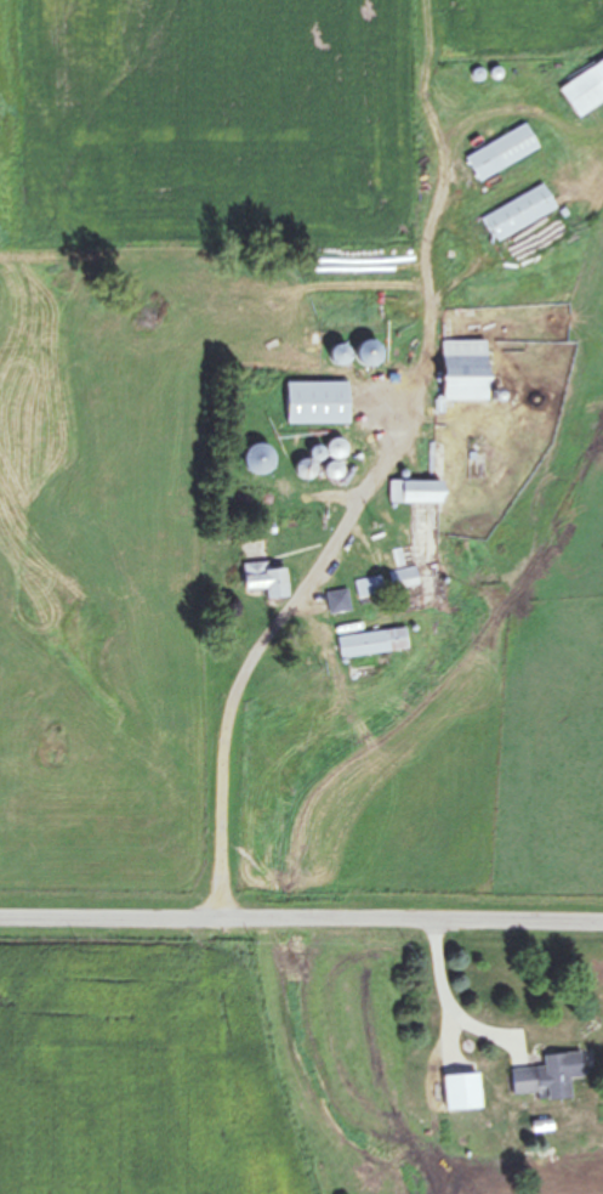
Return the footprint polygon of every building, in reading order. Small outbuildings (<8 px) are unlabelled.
[(576,119),(602,101),(602,60),(557,90),(576,119)] [(464,158),(477,182),(537,150),(525,126),(464,158)] [(482,217),(494,241),(555,210),(543,186),(482,217)] [(440,340),(441,398),(485,398),(485,339),(440,340)] [(286,422),(346,422),(346,381),(286,381),(286,422)] [(441,479),(399,479),(399,501),(441,501),(441,479)] [(265,597),(287,597),(286,566),(269,566),(268,561),(243,561),(243,588),(265,588),(265,597)] [(388,570),(391,589),(418,584),(414,565),(388,570)] [(353,580),(357,598),(383,592),(379,574),(353,580)] [(325,591),(327,614),(348,611),(346,589),(325,591)] [(338,657),(406,649),(404,628),(336,635),(338,657)] [(570,1098),(570,1077),(590,1076),(589,1052),(543,1054),(543,1067),(511,1068),(512,1094),(546,1093),(546,1099),(570,1098)] [(479,1074),(443,1074),(443,1108),(479,1108),(479,1074)]
